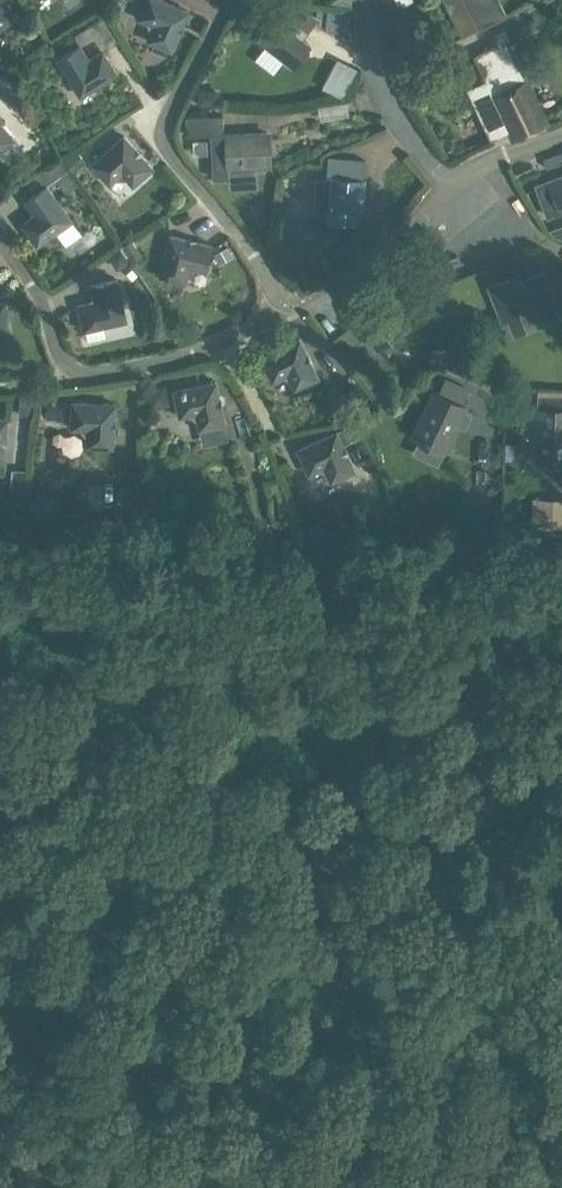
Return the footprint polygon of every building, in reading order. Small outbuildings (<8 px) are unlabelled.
[(7,0),(0,0),(0,29),(18,18),(7,0)] [(38,13),(51,3),(48,0),(28,0),(38,13)] [(172,52),(191,11),(167,0),(145,0),(137,19),(152,26),(146,41),(172,52)] [(500,0),(463,0),(478,30),(507,15),(500,0)] [(445,10),(458,47),(475,42),(462,5),(445,10)] [(283,23),(282,22),(264,46),(294,69),(313,46),(294,32),(298,26),(307,32),(318,17),(304,6),(299,13),(293,9),(283,23)] [(509,130),(533,127),(547,122),(519,64),(521,63),(506,31),(495,37),(499,45),(476,56),(488,81),(469,90),(492,138),(509,130)] [(59,61),(83,97),(119,73),(105,51),(90,60),(81,46),(59,61)] [(16,139),(0,120),(0,153),(16,139)] [(226,168),(226,169),(273,167),(271,130),(225,133),(225,147),(211,147),(212,169),(226,168)] [(155,168),(125,134),(91,164),(110,186),(123,175),(133,187),(155,168)] [(332,158),(331,176),(327,220),(362,223),(366,179),(364,179),(367,148),(358,147),(356,160),(332,158)] [(38,175),(45,186),(24,201),(34,214),(21,224),(38,247),(74,220),(50,186),(60,179),(69,193),(79,187),(61,160),(38,175)] [(535,184),(547,218),(561,213),(561,175),(535,184)] [(78,231),(55,244),(67,267),(90,254),(78,231)] [(216,244),(174,235),(165,276),(190,282),(194,266),(210,270),(216,244)] [(94,300),(77,303),(85,332),(128,321),(118,277),(90,284),(94,300)] [(499,331),(540,319),(539,317),(550,314),(546,300),(535,302),(530,283),(489,295),(499,331)] [(9,329),(7,300),(0,300),(0,330),(9,329)] [(301,337),(260,357),(272,383),(288,376),(294,391),(320,378),(301,337)] [(446,376),(440,392),(433,388),(411,437),(446,454),(476,389),(446,376)] [(217,379),(173,389),(179,418),(195,415),(198,431),(228,424),(217,379)] [(539,407),(535,407),(535,409),(528,408),(527,457),(534,457),(533,458),(561,459),(561,395),(539,394),(539,407)] [(69,429),(87,431),(85,447),(114,449),(117,403),(71,401),(69,429)] [(0,417),(0,463),(5,463),(9,417),(0,417)] [(356,421),(338,430),(296,449),(309,475),(324,468),(331,483),(357,471),(345,445),(363,437),(356,421)]
